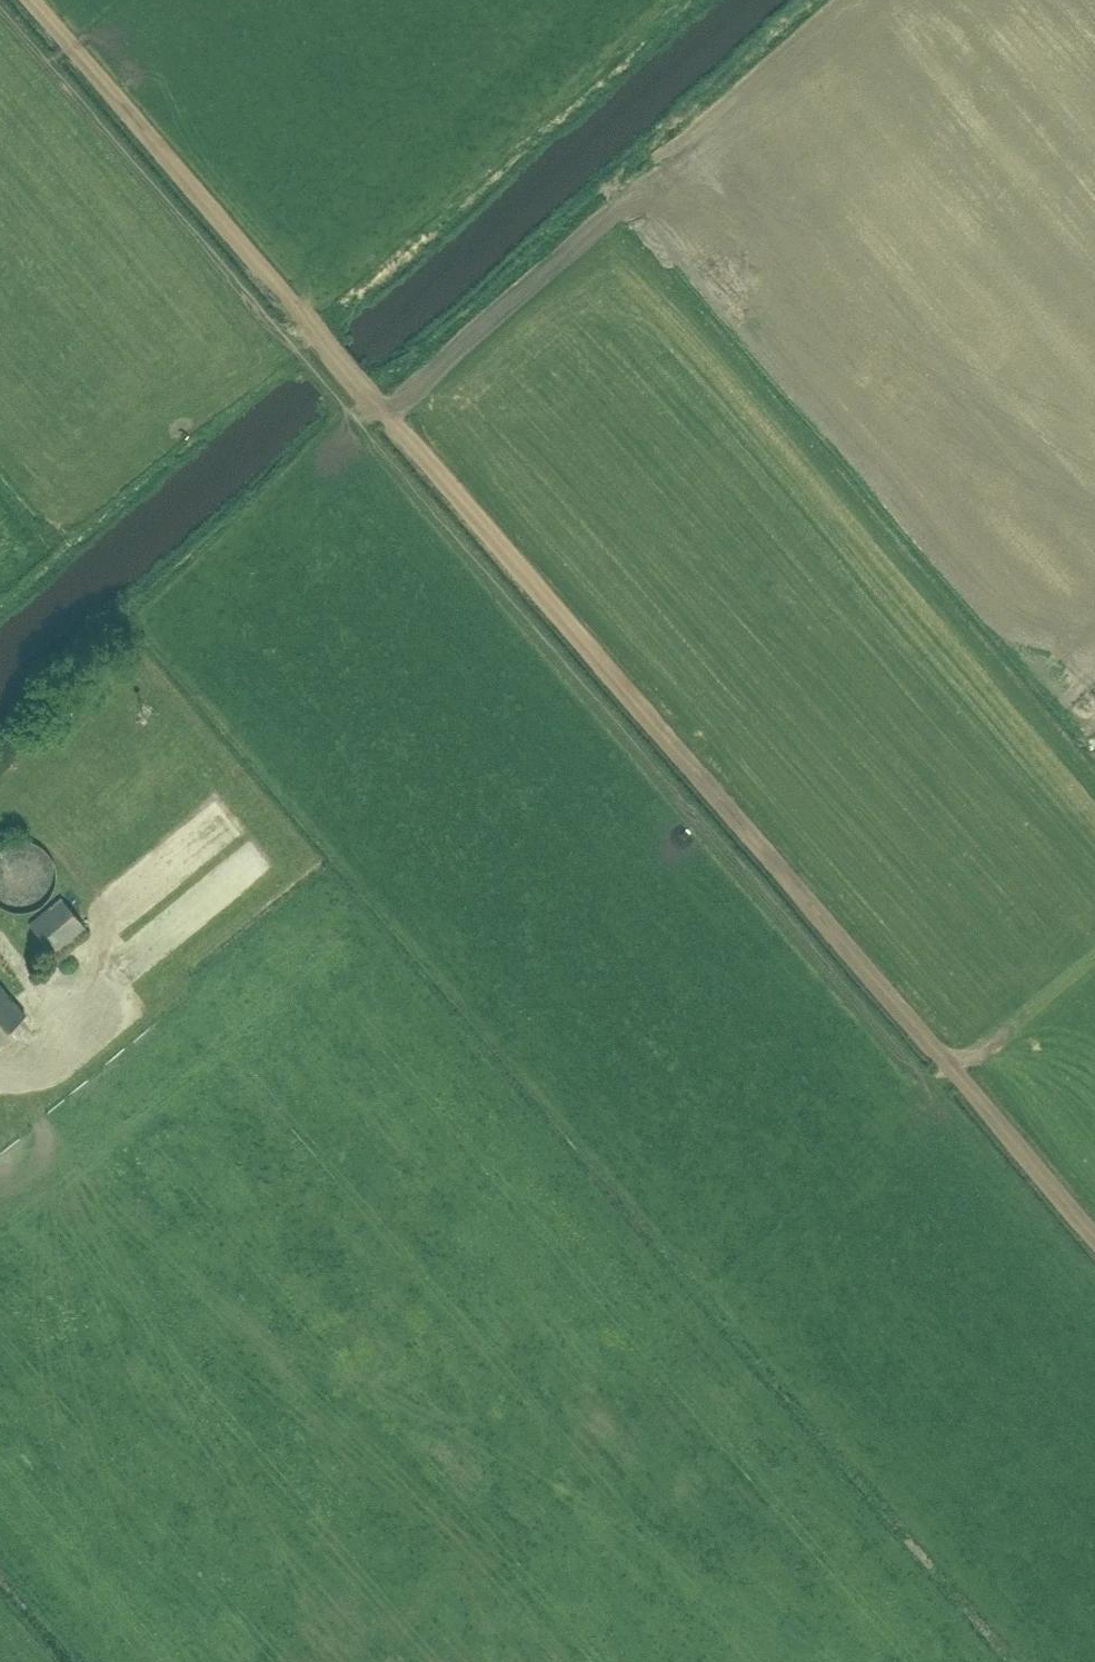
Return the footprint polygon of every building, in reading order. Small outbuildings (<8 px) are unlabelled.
[(54,955),(86,928),(60,897),(28,923),(54,955)] [(24,1014),(0,986),(0,1034),(24,1014)]
